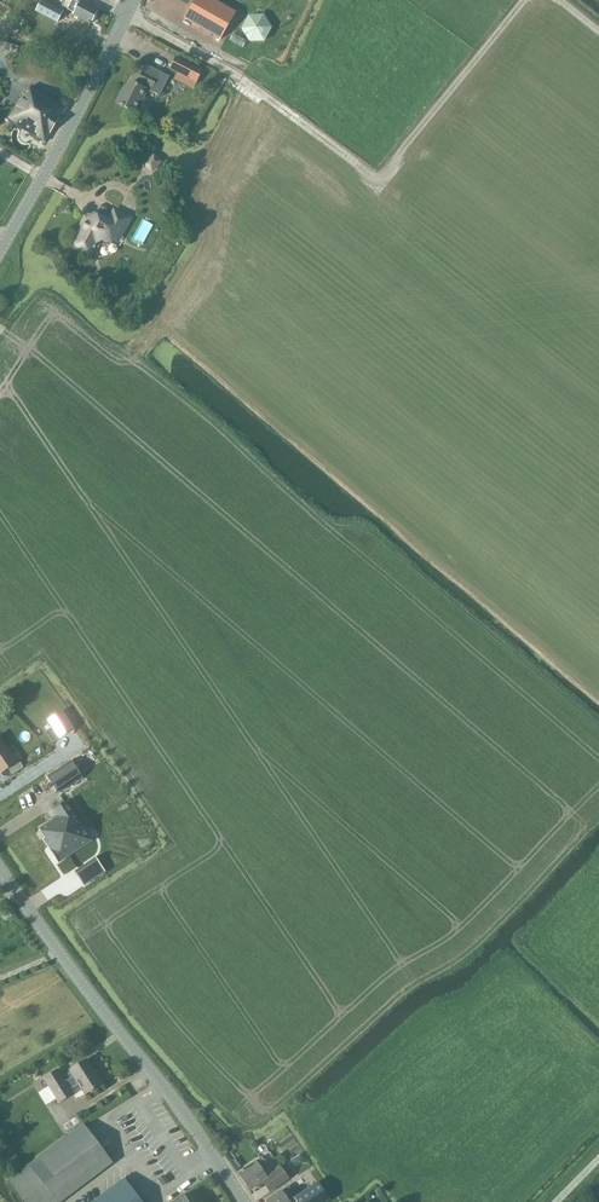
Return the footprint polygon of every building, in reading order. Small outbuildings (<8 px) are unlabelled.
[(35,11),(57,23),(63,12),(42,0),(41,0),(35,11)] [(61,7),(64,9),(74,14),(73,15),(91,24),(92,20),(95,20),(97,16),(95,14),(97,10),(80,2),(79,4),(71,0),(64,0),(61,7)] [(221,39),(236,13),(213,0),(195,0),(184,19),(221,39)] [(244,14),(245,41),(267,40),(266,14),(244,14)] [(170,70),(195,82),(201,70),(176,58),(170,70)] [(151,91),(159,95),(168,77),(146,66),(136,86),(130,83),(124,93),(123,92),(117,104),(136,113),(146,91),(150,93),(151,91)] [(12,88),(0,79),(0,102),(12,88)] [(8,121),(45,144),(66,110),(32,89),(27,97),(24,95),(8,121)] [(154,154),(146,163),(154,170),(162,161),(154,154)] [(99,243),(101,244),(103,245),(104,245),(105,245),(107,245),(108,245),(110,245),(111,244),(113,244),(114,243),(115,242),(116,241),(117,239),(118,237),(121,238),(132,218),(119,211),(112,224),(97,216),(93,222),(86,219),(83,225),(84,229),(77,242),(78,246),(82,248),(86,247),(94,251),(96,248),(97,249),(98,246),(97,246),(99,243)] [(176,252),(174,239),(165,240),(168,253),(176,252)] [(0,713),(0,719),(7,720),(8,712),(1,710),(0,713)] [(52,727),(59,738),(74,729),(62,711),(47,720),(52,727)] [(0,773),(2,776),(9,778),(22,769),(17,761),(15,763),(0,739),(0,773)] [(72,761),(48,776),(58,793),(82,777),(72,761)] [(61,815),(58,817),(39,829),(45,838),(44,839),(51,850),(50,851),(58,863),(92,841),(85,830),(81,824),(66,801),(56,808),(61,815)] [(100,875),(91,863),(76,874),(84,886),(100,875)] [(58,1070),(44,1079),(48,1086),(56,1099),(59,1103),(73,1094),(70,1089),(78,1084),(85,1095),(102,1084),(95,1074),(94,1075),(86,1061),(70,1072),(74,1078),(66,1083),(58,1070)] [(65,1129),(80,1121),(77,1115),(62,1123),(65,1129)] [(8,1180),(24,1201),(60,1201),(112,1163),(83,1124),(69,1134),(8,1180)] [(289,1159),(297,1172),(306,1167),(298,1154),(289,1159)] [(239,1173),(237,1174),(249,1191),(263,1181),(270,1191),(289,1178),(280,1166),(266,1176),(260,1168),(265,1164),(261,1157),(239,1173)] [(124,1178),(92,1201),(142,1201),(124,1178)] [(293,1198),(296,1201),(327,1201),(330,1200),(317,1182),(293,1198)] [(266,1201),(288,1201),(285,1198),(292,1193),(288,1187),(266,1201)] [(191,1193),(178,1201),(196,1201),(191,1193)]
